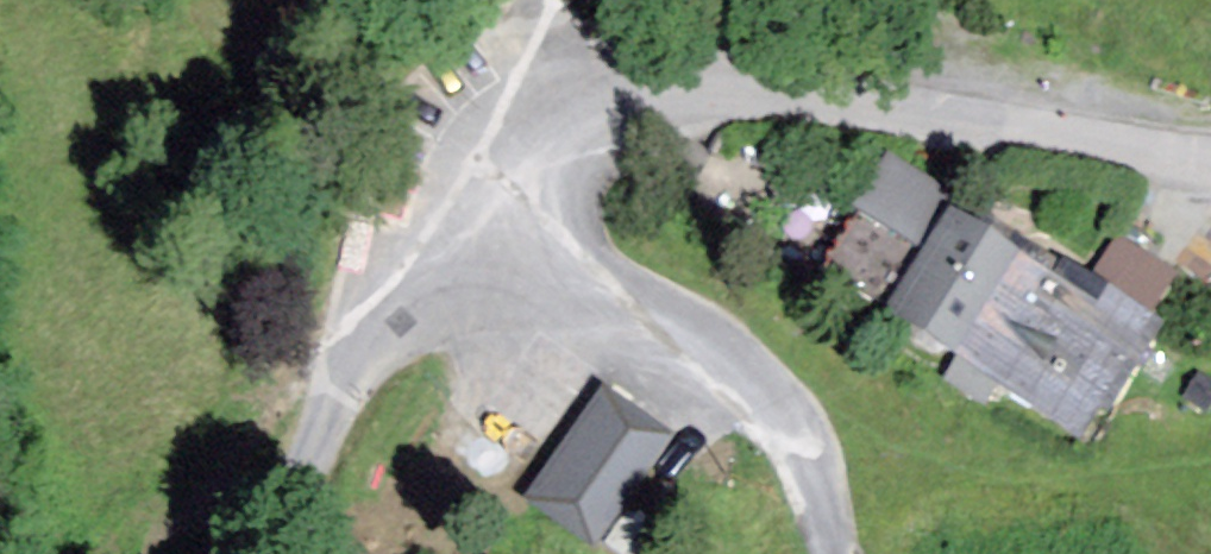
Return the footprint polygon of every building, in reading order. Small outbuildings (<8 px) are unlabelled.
[(888,150),(826,267),(882,297),(944,180),(888,150)] [(1115,312),(951,223),(884,346),(1048,434),(1115,312)] [(603,383),(528,487),(606,543),(681,439),(603,383)]
